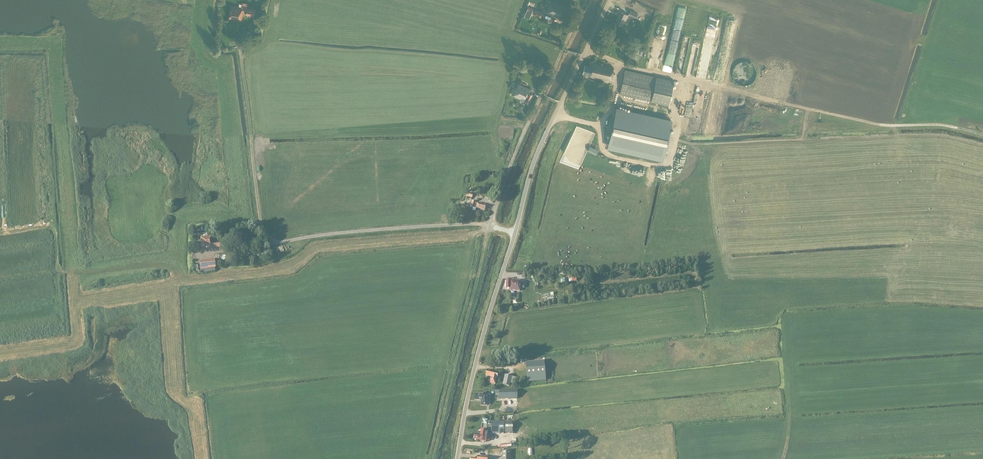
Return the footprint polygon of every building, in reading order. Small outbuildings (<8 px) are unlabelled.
[(547,13),(563,20),(568,8),(551,1),(547,13)] [(246,12),(246,14),(254,15),(255,9),(243,8),(231,6),(230,19),(242,21),(243,11),(246,12)] [(535,10),(533,15),(541,18),(543,13),(535,10)] [(620,11),(615,22),(625,27),(627,23),(624,22),(625,20),(628,15),(620,11)] [(674,55),(678,27),(671,26),(667,54),(674,55)] [(659,45),(662,45),(663,36),(661,36),(661,34),(657,33),(654,50),(658,50),(659,45)] [(753,59),(734,60),(735,85),(754,84),(753,59)] [(589,66),(584,65),(582,74),(610,80),(613,67),(590,62),(589,66)] [(674,80),(656,77),(625,70),(620,94),(651,101),(670,105),(674,80)] [(516,87),(513,95),(525,101),(528,102),(532,94),(528,93),(530,89),(516,83),(515,87),(516,87)] [(672,119),(616,107),(607,148),(663,160),(672,119)] [(472,201),(471,204),(468,203),(468,206),(473,207),(476,208),(484,210),(486,205),(477,203),(475,203),(475,202),(472,201)] [(201,241),(201,249),(202,250),(212,249),(212,248),(220,247),(219,241),(211,242),(211,236),(201,237),(202,241),(201,241)] [(215,259),(207,260),(200,261),(201,270),(209,269),(209,268),(216,267),(215,259)] [(520,280),(510,280),(506,280),(506,288),(510,288),(510,291),(511,291),(514,291),(514,292),(519,292),(520,280)] [(544,361),(526,363),(528,382),(546,380),(544,361)] [(499,376),(497,375),(497,373),(486,371),(485,376),(491,377),(490,383),(495,384),(496,378),(498,378),(499,376)] [(502,385),(511,387),(512,384),(515,385),(516,378),(505,375),(502,385)] [(517,390),(499,390),(499,399),(517,399),(517,390)] [(488,395),(485,395),(475,394),(475,400),(481,400),(480,406),(487,406),(488,395)] [(491,433),(503,433),(505,433),(505,432),(513,433),(513,422),(491,422),(491,433)] [(490,434),(485,433),(486,431),(481,430),(480,435),(475,434),(474,439),(480,440),(480,441),(485,442),(486,441),(489,442),(490,434)]
